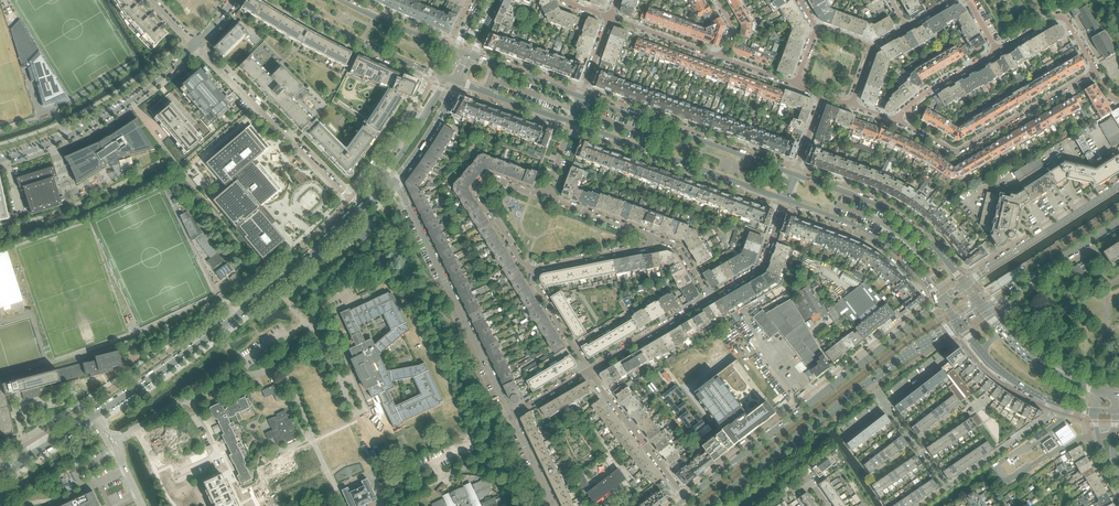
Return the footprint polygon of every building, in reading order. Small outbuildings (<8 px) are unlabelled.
[(128,27),(129,28),(145,11),(141,7),(143,5),(140,2),(140,3),(139,4),(135,0),(112,0),(128,27)] [(262,3),(258,0),(246,0),(242,7),(255,15),(262,3)] [(393,0),(379,0),(377,3),(380,5),(381,4),(386,6),(386,7),(389,9),(393,0)] [(407,0),(393,0),(389,9),(392,10),(393,10),(397,12),(398,13),(401,14),(407,0)] [(419,4),(411,0),(407,0),(401,14),(404,15),(405,15),(409,17),(410,18),(413,19),(419,4)] [(461,6),(449,0),(447,0),(447,1),(451,3),(450,4),(448,3),(443,14),(442,13),(436,29),(439,30),(440,30),(448,33),(461,6)] [(522,0),(505,0),(503,6),(517,13),(522,0)] [(608,0),(592,0),(591,3),(600,6),(605,8),(608,0)] [(638,0),(637,0),(624,0),(621,9),(621,11),(622,14),(624,15),(626,16),(626,17),(628,18),(629,17),(631,18),(633,13),(638,0)] [(711,11),(708,5),(707,5),(706,4),(707,3),(706,2),(705,2),(704,0),(694,6),(698,12),(701,16),(705,14),(706,14),(711,11)] [(742,0),(728,0),(727,1),(728,2),(728,3),(729,4),(730,4),(731,7),(731,8),(732,9),(733,10),(734,11),(745,5),(742,0)] [(779,9),(788,3),(786,0),(785,0),(784,1),(784,0),(777,0),(770,4),(771,4),(775,11),(779,9)] [(825,0),(808,0),(813,9),(825,2),(825,0)] [(831,25),(836,12),(839,8),(835,4),(833,7),(829,0),(826,2),(825,2),(813,9),(820,21),(822,21),(831,25)] [(879,1),(879,0),(878,0),(868,6),(867,6),(870,11),(871,11),(872,13),(873,13),(877,10),(883,7),(879,1)] [(925,12),(921,5),(920,6),(917,0),(914,0),(904,6),(912,19),(925,12)] [(556,24),(561,11),(555,1),(543,8),(547,16),(546,17),(549,21),(556,24)] [(801,16),(796,8),(792,1),(788,3),(779,9),(786,21),(787,20),(789,23),(801,16)] [(275,10),(269,7),(266,5),(262,3),(255,15),(267,23),(275,10)] [(424,24),(431,9),(419,4),(413,19),(416,20),(421,22),(421,23),(424,24)] [(736,16),(749,9),(752,7),(751,5),(748,6),(748,7),(747,7),(746,8),(745,7),(746,6),(745,5),(734,11),(736,16)] [(961,15),(966,12),(964,8),(963,8),(962,6),(961,6),(961,5),(959,5),(958,5),(957,5),(955,6),(954,6),(940,14),(946,23),(952,20),(959,20),(961,15)] [(1102,32),(1098,27),(1086,5),(1078,10),(1075,5),(1069,8),(1074,17),(1078,15),(1091,38),(1093,42),(1097,50),(1105,59),(1115,53),(1111,41),(1107,34),(1104,31),(1102,32)] [(514,22),(516,18),(520,20),(522,15),(517,13),(503,6),(495,23),(506,28),(506,27),(516,31),(519,24),(514,22)] [(657,24),(661,12),(649,8),(645,20),(647,21),(649,22),(652,23),(653,23),(655,24),(657,24)] [(436,29),(442,13),(435,10),(431,9),(424,24),(427,25),(428,25),(433,27),(433,28),(436,29)] [(739,21),(751,14),(749,9),(736,16),(739,21)] [(287,18),(283,15),(275,10),(267,23),(280,30),(287,18)] [(145,11),(129,28),(140,39),(156,23),(152,18),(154,16),(152,14),(150,16),(145,11)] [(574,24),(576,17),(561,11),(556,24),(571,30),(572,30),(573,28),(572,28),(574,24)] [(668,28),(672,17),(661,12),(657,24),(658,25),(660,26),(661,26),(664,27),(664,28),(666,28),(667,28),(668,28)] [(847,30),(851,17),(836,12),(831,25),(847,30)] [(964,37),(976,29),(966,12),(961,15),(959,20),(963,27),(961,28),(959,30),(961,34),(962,33),(964,37)] [(755,20),(751,14),(739,21),(742,25),(755,20)] [(944,27),(947,25),(946,23),(940,14),(926,23),(932,33),(933,35),(945,28),(944,27)] [(893,25),(889,18),(888,15),(885,17),(886,19),(880,23),(886,32),(892,28),(893,25)] [(808,28),(801,16),(789,23),(794,31),(793,32),(792,33),(789,40),(803,44),(808,29),(808,28)] [(679,32),(684,21),(672,17),(668,28),(669,29),(670,30),(672,30),(675,31),(675,32),(677,32),(678,32),(679,32)] [(862,36),(867,23),(851,17),(847,30),(862,36)] [(293,38),(300,25),(287,18),(280,30),(281,31),(293,38)] [(595,39),(598,30),(599,27),(600,24),(598,22),(595,21),(596,20),(588,18),(582,34),(595,39)] [(725,26),(720,18),(714,22),(716,25),(712,27),(715,31),(722,34),(725,26)] [(755,27),(756,24),(760,23),(762,22),(761,19),(759,20),(759,19),(755,20),(742,25),(742,30),(755,30),(755,27)] [(67,98),(43,59),(38,52),(39,50),(20,20),(10,29),(22,68),(24,68),(24,67),(26,66),(31,82),(38,80),(38,81),(39,84),(37,84),(38,87),(40,86),(41,89),(41,90),(37,91),(42,106),(67,98)] [(222,56),(243,35),(244,36),(245,35),(247,37),(248,37),(255,45),(255,46),(261,39),(256,33),(258,31),(240,20),(237,23),(213,47),(222,56)] [(691,37),(695,26),(688,23),(689,23),(684,21),(679,32),(681,33),(681,34),(683,34),(684,34),(687,35),(687,36),(689,36),(691,37)] [(156,23),(140,39),(151,51),(154,47),(167,34),(163,30),(164,29),(165,28),(163,25),(161,27),(156,23)] [(496,37),(500,28),(504,30),(506,28),(495,23),(494,26),(493,27),(492,30),(492,31),(490,34),(490,35),(488,38),(488,39),(486,42),(486,43),(485,46),(484,47),(496,51),(500,39),(496,37)] [(877,37),(871,27),(872,25),(867,23),(862,36),(871,39),(873,40),(877,37)] [(886,32),(880,23),(875,26),(872,25),(871,27),(877,37),(886,32)] [(918,44),(932,36),(933,35),(932,33),(926,23),(922,25),(923,26),(915,31),(915,30),(911,32),(918,44)] [(306,45),(311,35),(313,32),(300,25),(293,38),(302,43),(306,45)] [(1067,37),(1062,27),(1061,27),(1060,26),(1058,25),(1057,26),(1056,26),(1055,27),(1047,31),(1047,30),(1043,33),(1046,39),(1044,41),(1047,47),(1062,38),(1063,39),(1067,37)] [(703,41),(706,33),(706,30),(700,28),(695,26),(691,37),(692,37),(693,38),(694,39),(695,38),(698,39),(698,40),(700,41),(701,40),(703,41)] [(720,39),(722,34),(715,31),(712,27),(706,30),(706,33),(703,41),(718,46),(720,39)] [(627,39),(630,33),(620,29),(620,30),(616,28),(614,29),(613,32),(608,44),(622,48),(625,40),(626,39),(627,39)] [(985,44),(985,43),(976,29),(964,37),(968,44),(972,51),(985,44)] [(752,34),(752,31),(754,31),(754,33),(759,33),(759,31),(755,30),(742,30),(739,37),(743,39),(745,39),(749,40),(750,38),(752,34)] [(780,38),(778,36),(775,31),(773,31),(770,38),(779,41),(780,38)] [(319,52),(325,39),(317,35),(313,32),(311,35),(306,45),(319,52)] [(903,53),(918,44),(911,32),(907,34),(908,35),(900,40),(899,39),(896,41),(903,53)] [(1047,47),(1044,41),(1046,39),(1043,33),(1037,36),(1038,37),(1030,41),(1029,42),(1028,41),(1025,43),(1025,44),(1032,56),(1047,47)] [(589,55),(592,47),(595,39),(582,34),(581,37),(580,36),(577,47),(578,47),(577,50),(583,52),(589,55)] [(513,57),(518,44),(516,43),(516,42),(505,38),(505,39),(503,38),(503,39),(501,38),(500,39),(496,51),(500,52),(500,51),(509,55),(509,56),(513,57)] [(332,59),(338,46),(334,44),(325,39),(319,52),(332,59)] [(641,47),(641,45),(642,45),(643,41),(643,40),(640,39),(640,40),(638,39),(635,46),(634,50),(640,52),(641,48),(641,47)] [(797,60),(803,44),(789,40),(784,55),(797,60)] [(903,53),(896,41),(896,40),(881,49),(882,51),(888,61),(903,53)] [(646,49),(646,47),(647,46),(649,43),(648,43),(648,42),(645,41),(645,42),(643,41),(642,45),(641,45),(641,47),(641,48),(640,52),(645,53),(646,50),(646,49)] [(326,105),(309,87),(308,85),(305,88),(280,63),(283,60),(282,59),(281,59),(264,42),(238,67),(263,93),(263,94),(266,97),(268,96),(270,97),(272,100),(270,101),(274,105),(274,104),(300,130),(302,129),(310,120),(312,118),(326,105)] [(651,51),(652,49),(652,48),(654,45),(653,44),(651,43),(650,43),(649,43),(647,46),(646,47),(646,49),(646,50),(645,53),(643,59),(644,60),(646,54),(650,55),(651,51)] [(737,54),(740,46),(734,43),(731,52),(737,54)] [(529,63),(534,50),(530,49),(531,47),(521,44),(521,45),(518,44),(513,57),(517,59),(517,58),(521,59),(526,61),(525,62),(529,63)] [(616,65),(622,48),(608,44),(602,60),(612,64),(616,65)] [(656,53),(657,51),(657,50),(659,47),(658,46),(658,45),(656,44),(655,45),(654,45),(652,48),(652,49),(651,51),(650,55),(655,57),(656,53)] [(1032,56),(1025,44),(1021,47),(1020,46),(1017,48),(1024,60),(1026,59),(1027,60),(1032,57),(1031,56),(1032,56)] [(352,53),(346,50),(338,46),(332,59),(345,66),(352,53)] [(661,54),(662,52),(664,48),(663,48),(663,47),(661,46),(660,47),(659,47),(657,50),(657,51),(656,53),(655,57),(660,59),(661,55),(661,54)] [(743,56),(746,48),(740,46),(737,54),(743,56)] [(761,63),(766,50),(767,48),(764,47),(764,49),(760,48),(759,50),(758,52),(755,61),(761,63)] [(961,57),(957,51),(955,47),(945,52),(951,63),(952,62),(953,62),(954,62),(955,61),(957,59),(958,60),(959,59),(959,58),(961,57)] [(666,56),(667,54),(669,50),(668,50),(668,49),(666,48),(665,49),(664,48),(662,52),(661,54),(661,55),(660,59),(665,61),(666,57),(666,56)] [(749,58),(752,50),(746,48),(743,56),(749,58)] [(951,63),(945,52),(942,48),(941,48),(944,53),(935,58),(941,69),(942,68),(943,68),(944,67),(945,67),(947,65),(948,65),(949,64),(950,64),(951,63)] [(1024,60),(1017,48),(1014,50),(1006,55),(1003,56),(1010,68),(1013,66),(1013,67),(1021,63),(1020,62),(1024,60)] [(769,59),(772,51),(772,50),(770,49),(769,52),(766,50),(761,63),(767,65),(769,59)] [(546,69),(551,56),(547,55),(547,53),(538,50),(538,51),(534,50),(529,63),(534,65),(534,64),(542,67),(542,68),(546,69)] [(671,58),(672,56),(674,52),(673,52),(674,51),(671,50),(670,51),(669,50),(667,54),(666,56),(666,57),(665,61),(670,63),(671,59),(671,58)] [(755,61),(758,52),(752,50),(749,58),(755,61)] [(886,75),(888,67),(886,66),(888,61),(882,51),(878,54),(872,70),(886,75)] [(676,60),(677,58),(678,58),(679,54),(678,54),(679,53),(676,52),(675,53),(674,52),(672,56),(671,58),(671,59),(670,63),(668,68),(669,68),(670,66),(671,66),(672,63),(675,64),(676,61),(676,60)] [(681,62),(682,60),(683,59),(684,56),(683,56),(684,55),(681,54),(681,55),(679,54),(678,58),(677,58),(676,60),(676,61),(675,64),(680,66),(681,63),(681,62)] [(1084,65),(1078,54),(1074,56),(1074,57),(1072,58),(1072,59),(1079,70),(1085,67),(1084,65)] [(400,97),(401,94),(412,99),(416,86),(418,81),(403,75),(402,77),(397,75),(398,73),(390,70),(385,68),(385,67),(378,64),(378,65),(373,63),(368,60),(369,60),(362,57),(362,58),(357,55),(349,73),(347,73),(332,102),(336,105),(339,101),(349,108),(350,107),(351,107),(352,108),(351,109),(366,119),(364,123),(366,125),(380,135),(384,129),(387,125),(392,118),(396,111),(399,106),(403,99),(400,97)] [(686,64),(687,62),(688,61),(689,58),(688,57),(689,56),(686,55),(686,56),(684,56),(683,59),(682,60),(681,62),(681,63),(680,66),(685,68),(687,64),(686,64)] [(792,74),(794,68),(797,60),(784,55),(780,66),(778,71),(787,75),(788,72),(792,74)] [(563,75),(567,62),(564,61),(564,59),(555,56),(554,57),(551,56),(546,69),(550,71),(551,70),(559,73),(559,74),(563,75)] [(1010,68),(1003,56),(999,58),(1000,59),(991,64),(991,63),(988,65),(995,77),(998,75),(999,76),(1008,71),(1007,70),(1010,68)] [(691,66),(692,63),(693,63),(694,59),(693,59),(694,58),(691,57),(691,58),(689,58),(688,61),(687,62),(686,64),(687,64),(685,68),(690,70),(692,66),(691,66)] [(941,69),(935,58),(932,60),(925,64),(931,74),(932,74),(933,74),(935,73),(935,72),(937,71),(938,71),(939,70),(940,69),(941,69)] [(696,67),(697,65),(698,65),(699,61),(699,60),(696,59),(696,60),(694,59),(693,63),(692,63),(691,66),(692,66),(690,70),(695,72),(696,68),(696,67)] [(1079,70),(1072,59),(1063,64),(1070,76),(1073,74),(1072,73),(1077,71),(1079,70)] [(611,67),(612,64),(602,60),(599,68),(603,69),(604,65),(610,67),(611,67)] [(702,69),(702,67),(703,67),(704,63),(704,62),(701,61),(701,62),(699,61),(698,65),(697,65),(696,67),(696,68),(695,72),(701,74),(702,70),(702,69)] [(579,81),(585,66),(576,63),(576,64),(572,62),(571,63),(567,62),(563,75),(567,77),(567,76),(571,77),(572,77),(572,78),(579,81)] [(707,72),(708,69),(709,69),(710,65),(710,64),(706,63),(706,64),(704,63),(703,67),(702,67),(702,69),(702,70),(701,74),(706,76),(708,72),(707,72)] [(931,74),(925,64),(916,70),(916,71),(922,81),(925,79),(925,78),(927,77),(928,77),(930,76),(930,75),(931,74)] [(1070,76),(1063,64),(1053,70),(1060,81),(1063,80),(1063,79),(1067,77),(1070,76)] [(713,74),(714,71),(715,71),(716,67),(715,67),(716,66),(712,65),(712,66),(710,65),(709,69),(708,69),(707,72),(708,72),(706,76),(712,78),(713,74)] [(995,77),(988,65),(985,67),(981,70),(977,72),(976,72),(973,73),(980,85),(983,84),(984,85),(993,79),(992,78),(995,77)] [(237,99),(233,95),(231,93),(228,90),(224,93),(209,76),(210,75),(207,72),(209,71),(205,67),(201,71),(200,69),(196,72),(196,73),(196,72),(195,73),(197,74),(187,83),(185,81),(185,82),(181,85),(183,87),(179,90),(182,93),(183,93),(186,96),(186,95),(202,113),(208,120),(214,114),(218,118),(220,116),(220,117),(226,112),(225,112),(231,106),(230,105),(237,99)] [(718,76),(719,73),(720,73),(721,69),(721,68),(718,67),(717,68),(716,67),(715,71),(714,71),(713,74),(712,78),(711,80),(710,83),(712,84),(713,80),(714,79),(717,80),(719,76),(718,76)] [(724,77),(724,75),(725,75),(726,71),(727,70),(723,69),(723,70),(721,69),(720,73),(719,73),(718,76),(719,76),(717,80),(723,82),(724,78),(724,77)] [(880,90),(883,83),(885,84),(887,85),(888,83),(886,82),(886,81),(884,80),(886,75),(872,70),(866,85),(880,90)] [(1060,81),(1053,70),(1044,75),(1050,87),(1053,85),(1057,82),(1057,83),(1060,81)] [(608,91),(614,77),(610,76),(610,77),(605,75),(606,73),(598,71),(593,86),(601,89),(603,89),(608,91)] [(728,84),(732,73),(732,72),(729,71),(728,72),(726,71),(725,75),(724,75),(724,77),(724,78),(723,82),(728,84)] [(921,83),(921,81),(922,81),(916,71),(911,75),(912,76),(907,80),(908,82),(916,92),(918,90),(919,88),(918,87),(921,84),(921,83)] [(734,87),(738,76),(738,75),(738,74),(735,73),(734,74),(732,73),(728,84),(727,86),(730,87),(730,85),(734,87)] [(980,85),(973,73),(970,76),(963,80),(962,80),(959,82),(966,94),(981,86),(980,85)] [(740,89),(744,78),(744,77),(741,75),(740,76),(738,76),(734,87),(733,88),(736,89),(736,88),(740,89)] [(1050,87),(1044,75),(1033,82),(1040,93),(1043,91),(1042,91),(1047,88),(1048,89),(1050,87)] [(620,96),(625,82),(622,81),(623,78),(620,77),(619,80),(617,79),(617,78),(614,77),(608,91),(616,94),(616,95),(620,96)] [(746,91),(750,80),(750,79),(746,77),(746,78),(744,78),(740,89),(739,90),(742,91),(742,90),(745,91),(746,91)] [(752,93),(756,82),(756,81),(752,80),(750,80),(746,91),(745,91),(745,92),(747,93),(748,92),(751,93),(752,93)] [(632,100),(637,86),(634,84),(633,85),(625,82),(620,96),(624,97),(632,100)] [(758,95),(762,84),(761,84),(762,83),(758,82),(758,83),(756,82),(752,93),(751,93),(751,94),(753,95),(754,94),(757,95),(758,95)] [(916,92),(908,82),(899,89),(907,99),(916,92)] [(966,94),(959,82),(955,84),(956,85),(949,88),(945,90),(952,101),(955,100),(955,101),(966,94)] [(1040,93),(1033,82),(1023,88),(1029,99),(1032,98),(1032,97),(1035,95),(1037,94),(1037,95),(1040,93)] [(764,97),(768,86),(767,86),(768,85),(764,84),(764,85),(762,84),(758,95),(757,95),(757,96),(759,97),(760,96),(763,97),(764,97)] [(1103,98),(1099,90),(1095,84),(1084,90),(1092,104),(1103,98)] [(876,101),(877,98),(880,90),(866,85),(864,93),(861,99),(862,99),(865,101),(865,103),(874,106),(876,101)] [(644,105),(649,91),(640,88),(641,87),(637,86),(632,100),(640,103),(644,105)] [(769,101),(773,88),(773,87),(770,86),(770,87),(768,86),(764,97),(763,97),(763,98),(765,99),(769,101)] [(657,109),(662,95),(658,93),(658,94),(655,93),(656,91),(657,92),(659,88),(655,87),(653,93),(649,91),(644,105),(648,106),(657,109)] [(775,102),(779,90),(779,89),(776,88),(775,89),(773,88),(769,101),(771,102),(772,100),(775,102)] [(1029,99),(1023,88),(1012,94),(1019,105),(1022,104),(1022,103),(1026,100),(1027,101),(1029,99)] [(165,96),(149,110),(155,117),(158,121),(161,124),(164,128),(167,130),(168,130),(171,134),(169,136),(169,137),(171,135),(177,143),(180,146),(183,149),(186,153),(202,139),(211,132),(177,92),(174,89),(169,93),(165,96)] [(907,99),(899,89),(892,95),(893,97),(889,100),(890,102),(889,103),(894,110),(907,99)] [(785,92),(785,91),(782,90),(781,91),(779,90),(775,102),(775,103),(777,104),(778,102),(781,104),(785,92)] [(798,106),(801,96),(786,90),(785,91),(785,92),(781,104),(794,108),(794,107),(797,108),(798,106)] [(952,101),(945,90),(942,92),(938,95),(945,106),(952,101)] [(1019,105),(1012,94),(1002,100),(1008,112),(1012,110),(1012,109),(1015,107),(1016,107),(1019,105)] [(669,114),(674,100),(665,97),(665,96),(662,95),(657,109),(665,112),(669,114)] [(807,118),(813,102),(812,100),(801,96),(798,106),(802,108),(800,115),(807,118)] [(943,107),(937,96),(934,97),(940,108),(943,107)] [(464,115),(470,100),(466,99),(461,97),(453,113),(463,118),(464,115)] [(1078,104),(1074,97),(1064,103),(1071,114),(1080,108),(1078,104)] [(1112,112),(1108,106),(1103,98),(1092,104),(1101,119),(1110,113),(1112,112)] [(476,119),(482,105),(478,103),(477,104),(473,102),(472,101),(470,100),(464,115),(476,119)] [(681,117),(686,104),(683,102),(682,103),(674,100),(669,114),(672,115),(673,114),(681,117)] [(1008,112),(1002,100),(991,106),(998,118),(1001,116),(1001,115),(1005,113),(1008,112)] [(894,110),(889,103),(887,104),(885,110),(890,112),(891,112),(894,110)] [(1071,115),(1070,114),(1071,114),(1064,103),(1050,111),(1056,121),(1057,123),(1063,120),(1065,123),(1068,121),(1066,118),(1071,115)] [(693,122),(698,109),(689,106),(690,105),(686,104),(681,117),(689,120),(689,121),(693,122)] [(489,124),(494,109),(491,108),(490,108),(485,107),(485,106),(482,105),(476,119),(489,124)] [(705,126),(710,112),(707,111),(707,109),(705,108),(706,105),(705,105),(703,108),(705,109),(704,111),(698,109),(693,122),(697,124),(697,123),(705,126)] [(827,131),(831,118),(836,120),(839,110),(829,106),(827,107),(819,128),(827,131)] [(998,118),(991,106),(982,112),(989,123),(991,121),(995,119),(998,118)] [(931,125),(937,115),(932,112),(931,112),(931,111),(929,109),(927,108),(926,109),(924,113),(925,113),(921,120),(922,120),(921,120),(924,122),(925,121),(928,123),(928,124),(931,125)] [(1114,111),(1112,112),(1110,113),(1113,117),(1118,127),(1118,108),(1114,111)] [(501,128),(506,114),(503,113),(502,113),(498,111),(497,110),(494,109),(489,124),(501,128)] [(717,131),(722,118),(716,115),(717,113),(718,114),(719,111),(716,109),(715,113),(714,112),(714,114),(710,112),(705,126),(713,129),(713,130),(717,131)] [(854,119),(855,116),(839,110),(836,120),(835,122),(838,123),(837,124),(850,129),(851,129),(854,119)] [(1049,125),(1056,121),(1050,111),(1036,119),(1044,132),(1050,128),(1051,131),(1052,130),(1053,132),(1057,130),(1054,126),(1051,127),(1049,125)] [(989,123),(982,112),(972,117),(979,129),(982,127),(985,124),(986,125),(989,123)] [(729,135),(734,122),(728,120),(730,114),(729,113),(728,116),(727,116),(726,119),(722,118),(717,131),(721,133),(721,132),(729,135)] [(514,133),(519,118),(516,117),(515,117),(510,116),(510,115),(506,114),(501,128),(514,133)] [(806,123),(807,118),(800,115),(799,116),(794,114),(793,119),(806,123)] [(941,131),(947,121),(937,115),(931,125),(934,127),(935,127),(938,129),(941,131)] [(979,129),(972,117),(963,123),(964,125),(969,134),(972,133),(972,132),(973,132),(976,130),(979,129)] [(1099,125),(1112,147),(1118,144),(1118,127),(1113,117),(1099,125)] [(151,145),(141,130),(140,130),(139,126),(137,118),(118,130),(114,133),(108,137),(107,137),(98,143),(64,157),(68,164),(71,167),(70,168),(77,184),(109,163),(109,164),(118,158),(149,150),(151,150),(151,151),(155,150),(151,145)] [(353,170),(358,164),(357,163),(360,160),(361,161),(366,154),(376,141),(380,135),(366,125),(364,127),(362,126),(346,148),(344,148),(316,119),(314,121),(312,118),(310,120),(302,129),(300,130),(345,176),(346,177),(348,178),(349,178),(351,177),(352,177),(353,176),(354,174),(354,173),(354,171),(353,170)] [(526,137),(531,123),(528,122),(527,122),(523,120),(522,119),(519,118),(514,133),(526,137)] [(803,132),(806,123),(793,119),(792,122),(791,121),(789,127),(793,128),(803,132)] [(861,136),(866,123),(854,119),(851,129),(850,129),(850,131),(849,133),(852,135),(853,133),(861,136)] [(1044,132),(1036,119),(1022,127),(1028,137),(1033,134),(1035,137),(1036,136),(1036,137),(1037,139),(1040,138),(1038,135),(1044,132)] [(951,137),(957,128),(951,125),(952,124),(947,121),(941,131),(944,133),(944,132),(948,135),(951,137)] [(741,140),(746,127),(734,122),(729,135),(738,138),(737,139),(741,140)] [(539,142),(544,127),(541,126),(540,127),(535,125),(535,124),(531,123),(526,137),(539,142)] [(874,140),(878,128),(866,123),(861,136),(873,141),(873,140),(874,140)] [(250,124),(205,163),(224,186),(224,185),(227,188),(212,201),(262,259),(285,240),(270,223),(273,220),(261,206),(281,189),(259,163),(255,166),(252,162),(269,147),(250,124)] [(754,144),(759,131),(753,129),(754,126),(753,125),(752,129),(746,127),(741,140),(745,141),(746,141),(754,144)] [(969,134),(964,125),(959,127),(957,128),(951,137),(954,139),(958,141),(966,136),(967,136),(969,134)] [(449,144),(454,135),(453,135),(455,132),(445,126),(444,129),(437,140),(447,146),(448,143),(449,144)] [(547,147),(553,130),(548,129),(544,127),(539,142),(538,144),(544,146),(547,147)] [(1023,144),(1030,140),(1028,137),(1022,127),(1008,135),(1014,145),(1019,143),(1020,145),(1022,148),(1024,147),(1023,144)] [(831,133),(827,131),(819,128),(816,136),(824,139),(829,141),(831,136),(830,135),(831,133)] [(880,141),(885,130),(878,128),(874,140),(880,143),(880,141)] [(766,149),(771,134),(759,130),(759,131),(754,144),(762,147),(766,149)] [(895,147),(900,136),(885,130),(880,141),(884,143),(883,144),(891,147),(891,146),(895,147)] [(778,153),(783,139),(783,138),(784,136),(779,134),(780,132),(779,131),(778,135),(777,136),(771,134),(766,149),(770,150),(778,153)] [(1007,150),(1014,145),(1008,135),(993,144),(999,154),(1000,154),(1002,156),(1007,152),(1009,155),(1012,154),(1010,151),(1009,152),(1007,150)] [(909,154),(915,143),(900,136),(895,147),(895,148),(905,153),(905,154),(908,156),(909,154)] [(1097,162),(1081,136),(1075,140),(1087,160),(1090,163),(1093,165),(1097,162)] [(793,159),(798,143),(791,141),(783,139),(778,153),(785,155),(785,156),(793,159)] [(440,158),(445,149),(447,146),(437,140),(436,142),(428,154),(438,160),(440,157),(440,158)] [(594,162),(599,147),(595,146),(594,147),(591,146),(592,145),(589,144),(589,143),(582,141),(576,156),(585,159),(594,162)] [(534,154),(522,150),(512,146),(510,145),(499,142),(498,144),(542,160),(543,158),(536,155),(534,154)] [(814,166),(820,151),(821,146),(816,144),(814,143),(806,163),(810,165),(814,167),(814,166)] [(929,151),(923,147),(915,143),(909,154),(912,155),(912,156),(919,160),(918,162),(921,164),(923,161),(929,151)] [(858,146),(857,148),(861,149),(869,152),(870,149),(871,148),(862,145),(858,144),(858,146)] [(996,156),(999,154),(993,144),(979,152),(985,162),(988,160),(989,161),(993,159),(992,158),(996,156)] [(611,168),(616,153),(612,152),(611,153),(603,150),(603,149),(599,147),(594,162),(611,168)] [(826,170),(832,155),(820,151),(814,166),(817,167),(818,167),(822,168),(823,169),(826,170)] [(943,159),(937,156),(929,151),(923,161),(925,163),(932,168),(932,167),(936,169),(943,159)] [(982,164),(985,162),(979,152),(966,160),(971,170),(974,169),(975,170),(982,165),(982,164)] [(490,169),(494,156),(491,155),(490,157),(484,154),(483,153),(479,155),(479,156),(475,161),(473,160),(471,163),(473,165),(482,172),(484,169),(486,168),(490,169)] [(635,177),(640,162),(636,161),(636,162),(628,159),(620,156),(620,155),(616,153),(611,168),(635,177)] [(891,157),(889,160),(896,163),(900,155),(901,153),(899,153),(898,155),(896,159),(891,157)] [(1093,169),(1064,163),(1048,173),(1056,186),(1067,179),(1090,184),(1093,189),(1118,172),(1118,153),(1093,169)] [(431,172),(438,160),(428,154),(427,154),(419,167),(428,173),(429,171),(431,172)] [(838,175),(844,159),(832,155),(826,170),(829,171),(830,171),(834,173),(835,174),(838,175)] [(505,175),(508,165),(504,163),(505,162),(497,159),(497,158),(494,156),(490,169),(495,171),(499,172),(499,173),(505,175)] [(1056,186),(1048,173),(1038,157),(1013,173),(1024,189),(1024,190),(1023,191),(1030,201),(1031,200),(1031,201),(1056,186)] [(850,179),(856,164),(844,159),(838,175),(841,176),(842,175),(846,177),(847,178),(850,179)] [(954,167),(951,165),(943,159),(936,169),(938,171),(938,172),(944,177),(944,178),(949,179),(950,177),(954,177),(954,167)] [(968,173),(971,170),(966,160),(954,167),(954,177),(956,178),(956,179),(961,179),(962,178),(968,174),(968,173)] [(660,186),(665,171),(660,170),(660,171),(644,165),(645,164),(640,162),(635,177),(660,186)] [(862,183),(868,168),(856,164),(850,179),(853,180),(854,180),(858,181),(859,182),(862,183)] [(471,184),(482,172),(473,165),(471,168),(470,167),(464,173),(463,173),(461,176),(471,184)] [(521,181),(524,171),(520,169),(520,168),(512,165),(512,166),(508,165),(505,175),(511,177),(511,176),(515,178),(521,181)] [(19,188),(23,187),(31,214),(62,205),(53,178),(57,177),(54,166),(16,178),(19,188)] [(422,184),(427,177),(425,176),(427,173),(428,174),(428,173),(419,167),(410,179),(407,182),(407,183),(407,184),(407,185),(411,193),(419,189),(418,186),(420,184),(422,184)] [(583,177),(585,171),(581,170),(572,167),(568,178),(578,182),(579,182),(582,177),(583,177)] [(874,188),(880,173),(868,168),(862,183),(865,184),(866,184),(870,186),(871,187),(874,188)] [(533,185),(537,172),(533,171),(533,172),(528,171),(527,172),(524,171),(521,181),(533,185)] [(684,194),(689,180),(685,178),(684,179),(669,174),(669,173),(665,171),(660,186),(684,194)] [(885,193),(893,178),(880,173),(874,188),(876,189),(877,189),(882,191),(882,192),(885,193)] [(460,198),(470,192),(468,189),(469,187),(471,184),(461,176),(459,178),(460,180),(459,179),(454,185),(453,185),(453,190),(454,190),(457,195),(458,194),(460,198)] [(576,186),(578,182),(568,178),(562,196),(578,202),(582,190),(581,189),(580,190),(578,190),(576,186)] [(896,199),(905,185),(893,178),(885,193),(888,194),(889,194),(893,196),(894,197),(896,199)] [(8,219),(0,180),(0,221),(8,219)] [(708,203),(714,189),(709,187),(709,188),(693,183),(694,182),(689,180),(684,194),(708,203)] [(907,206),(917,192),(905,185),(896,199),(899,201),(900,200),(904,203),(905,204),(907,206)] [(427,199),(423,191),(422,191),(421,192),(419,189),(411,193),(413,198),(414,198),(415,200),(416,202),(415,202),(418,208),(428,203),(426,199),(427,199)] [(733,212),(738,198),(734,196),(733,197),(718,191),(718,190),(714,189),(708,203),(721,208),(733,212)] [(1016,235),(1022,207),(1031,201),(1031,200),(1030,201),(1023,191),(1024,190),(1024,189),(1020,191),(1014,195),(1010,194),(1010,197),(992,193),(987,192),(981,216),(982,216),(981,220),(980,220),(979,225),(992,228),(990,236),(991,238),(995,244),(994,245),(997,250),(1012,240),(1011,240),(1014,238),(1015,235),(1016,235)] [(596,208),(600,195),(592,192),(592,193),(589,192),(588,193),(583,192),(585,191),(582,190),(578,202),(595,208),(596,207),(596,208)] [(475,201),(473,198),(473,197),(470,192),(460,198),(458,199),(460,203),(461,202),(466,208),(467,210),(468,209),(470,212),(479,206),(475,201)] [(921,208),(928,200),(917,192),(907,206),(910,207),(911,207),(915,210),(915,211),(918,213),(921,208)] [(612,213),(617,201),(601,195),(600,195),(596,208),(597,208),(599,209),(600,209),(609,212),(609,213),(611,213),(612,213)] [(180,201),(182,200),(181,199),(179,199),(178,197),(172,200),(174,205),(181,202),(180,201)] [(751,219),(756,204),(751,203),(751,204),(742,200),(742,199),(738,198),(733,212),(751,219)] [(928,221),(939,209),(928,200),(921,208),(918,213),(920,215),(921,215),(925,218),(925,219),(928,221)] [(628,219),(632,208),(633,207),(617,201),(612,213),(613,213),(613,214),(615,215),(616,214),(625,218),(625,219),(627,219),(628,219)] [(436,217),(432,210),(431,206),(430,206),(428,203),(418,208),(421,213),(423,217),(422,217),(425,222),(436,217)] [(768,225),(774,212),(774,210),(766,208),(765,208),(763,207),(763,208),(760,207),(760,206),(756,204),(751,219),(760,222),(768,225)] [(487,220),(484,215),(483,215),(481,212),(482,211),(479,206),(470,212),(471,215),(470,215),(471,217),(467,219),(468,220),(466,222),(468,224),(470,223),(469,222),(473,219),(475,223),(476,223),(478,226),(487,220)] [(644,225),(649,212),(638,208),(633,207),(632,208),(628,219),(629,219),(629,220),(631,221),(632,220),(641,224),(643,225),(644,225)] [(937,229),(949,218),(939,209),(928,221),(930,223),(931,223),(935,226),(935,227),(937,229)] [(207,238),(203,233),(187,212),(179,215),(182,222),(183,222),(190,236),(189,236),(191,241),(195,239),(199,244),(199,245),(199,244),(205,251),(204,252),(205,252),(210,258),(218,253),(213,246),(213,245),(212,245),(209,241),(209,240),(208,239),(208,240),(207,239),(207,238)] [(660,231),(665,218),(649,212),(644,225),(645,226),(647,226),(657,229),(657,230),(659,231),(660,230),(660,231)] [(789,235),(795,219),(795,218),(791,217),(787,216),(781,232),(784,233),(789,235)] [(446,231),(442,224),(440,225),(436,217),(425,222),(428,228),(430,232),(432,238),(443,233),(443,232),(446,231)] [(676,236),(680,224),(665,218),(660,231),(661,232),(663,232),(668,233),(673,235),(673,236),(675,237),(676,236)] [(946,239),(959,228),(949,218),(937,229),(939,232),(940,232),(944,235),(944,236),(946,239)] [(801,238),(807,223),(804,222),(803,222),(798,220),(798,219),(795,219),(789,235),(790,235),(790,234),(801,238)] [(492,229),(490,226),(490,225),(487,220),(478,226),(480,229),(479,230),(484,237),(485,237),(487,240),(496,234),(493,229),(492,229)] [(813,242),(819,227),(815,226),(810,225),(810,224),(807,223),(801,238),(813,242)] [(684,240),(688,228),(689,227),(680,224),(676,236),(676,237),(677,237),(684,240)] [(825,246),(831,231),(827,230),(827,231),(822,229),(822,228),(819,227),(813,242),(825,246)] [(703,244),(695,230),(688,228),(684,240),(685,240),(689,248),(689,249),(690,251),(703,244)] [(954,248),(967,238),(959,228),(946,239),(948,241),(949,241),(952,245),(952,246),(954,248)] [(837,251),(843,236),(840,235),(839,235),(834,233),(831,231),(825,246),(837,251)] [(787,243),(781,241),(784,233),(781,232),(777,243),(786,246),(787,243)] [(449,244),(447,240),(445,235),(444,236),(443,233),(432,238),(435,243),(436,243),(437,246),(437,247),(439,252),(452,246),(450,243),(449,244)] [(759,250),(760,247),(762,241),(763,241),(764,239),(763,238),(754,234),(750,233),(744,249),(758,254),(758,253),(759,251),(759,250)] [(501,243),(498,240),(499,239),(496,234),(487,240),(489,243),(488,244),(492,251),(493,251),(495,254),(504,248),(501,243)] [(849,255),(855,241),(852,239),(851,240),(846,238),(846,237),(843,236),(837,251),(849,255)] [(976,249),(968,239),(967,238),(954,248),(956,251),(957,251),(960,255),(960,256),(962,259),(976,249)] [(860,260),(868,247),(864,245),(863,245),(859,243),(859,242),(855,241),(849,255),(860,260)] [(1103,252),(1104,254),(1112,266),(1113,267),(1114,267),(1114,266),(1116,266),(1113,262),(1117,260),(1118,258),(1118,242),(1116,244),(1110,248),(1103,252)] [(784,263),(787,255),(790,247),(786,246),(777,243),(776,247),(777,247),(774,255),(773,255),(772,258),(784,263)] [(708,253),(707,251),(703,244),(690,251),(692,254),(693,254),(697,262),(697,263),(699,265),(713,257),(710,252),(708,253)] [(975,264),(989,254),(981,245),(976,249),(962,259),(965,262),(967,265),(968,265),(970,267),(975,264)] [(456,258),(453,250),(454,250),(452,246),(439,252),(442,258),(443,258),(444,259),(445,261),(444,262),(447,267),(457,262),(459,261),(457,258),(456,258)] [(871,267),(879,254),(876,252),(875,252),(871,250),(871,249),(871,248),(868,247),(860,260),(861,261),(857,267),(860,269),(863,265),(861,264),(862,262),(871,267)] [(509,257),(507,254),(508,253),(504,248),(495,254),(497,257),(496,257),(497,259),(496,260),(498,264),(500,263),(501,265),(502,265),(504,268),(513,262),(510,257),(509,257)] [(754,264),(756,257),(757,257),(758,255),(757,254),(758,254),(744,249),(743,252),(744,253),(735,258),(742,271),(742,270),(743,270),(745,269),(745,268),(753,264),(754,264)] [(23,301),(7,250),(0,252),(0,308),(23,301)] [(667,264),(672,253),(669,251),(669,252),(667,251),(652,254),(654,267),(661,266),(660,265),(662,265),(662,263),(664,263),(667,264)] [(210,259),(206,261),(207,262),(215,272),(215,273),(221,280),(226,276),(227,274),(228,275),(233,271),(219,252),(218,252),(218,253),(210,258),(210,259)] [(390,260),(391,255),(389,255),(390,253),(386,253),(386,254),(377,252),(376,257),(388,259),(387,262),(390,263),(390,260)] [(673,275),(684,269),(676,255),(675,255),(675,254),(672,253),(667,264),(670,266),(671,267),(670,268),(671,269),(669,270),(673,275)] [(646,267),(644,256),(644,254),(629,258),(631,270),(646,267)] [(654,267),(652,254),(644,256),(646,267),(647,269),(654,267)] [(880,275),(890,263),(888,260),(887,260),(883,257),(883,256),(879,254),(871,267),(880,275)] [(1087,270),(1085,266),(1095,259),(1093,255),(1068,271),(1071,275),(1070,275),(1072,278),(1073,278),(1077,284),(1091,275),(1089,271),(1085,274),(1084,272),(1087,270)] [(631,270),(629,258),(614,260),(616,273),(617,272),(617,277),(622,276),(623,280),(628,279),(627,274),(626,271),(631,270)] [(741,271),(741,270),(742,271),(735,258),(720,267),(727,279),(728,279),(730,278),(730,277),(738,272),(739,272),(741,271)] [(779,278),(784,263),(772,258),(771,262),(769,270),(768,270),(766,273),(779,278)] [(616,273),(614,260),(599,263),(601,275),(616,273)] [(464,273),(462,269),(460,265),(459,265),(457,262),(447,267),(449,273),(450,272),(452,276),(451,276),(454,282),(464,277),(463,274),(464,273)] [(518,271),(516,268),(516,267),(513,262),(504,268),(505,271),(504,271),(509,279),(510,279),(512,282),(522,276),(518,271)] [(601,275),(599,263),(584,266),(587,278),(601,275)] [(889,283),(901,272),(898,269),(897,269),(894,266),(893,265),(890,263),(880,275),(889,283)] [(587,278),(584,266),(570,269),(572,281),(587,278)] [(727,279),(720,267),(711,272),(710,270),(704,274),(710,284),(711,284),(712,286),(714,287),(724,281),(726,280),(727,279)] [(572,281),(570,269),(555,272),(557,284),(572,281)] [(692,282),(688,275),(684,269),(673,275),(680,288),(692,282)] [(557,284),(555,272),(544,274),(543,275),(542,275),(541,276),(541,277),(541,278),(541,280),(541,281),(546,288),(548,287),(548,286),(557,284)] [(878,328),(887,320),(888,320),(895,315),(893,312),(887,304),(887,305),(886,303),(880,308),(877,304),(883,299),(882,298),(879,294),(875,291),(872,288),(870,287),(866,284),(864,283),(863,283),(844,272),(839,279),(856,289),(834,306),(840,317),(845,313),(845,314),(852,323),(858,318),(861,322),(855,327),(857,329),(864,338),(871,333),(872,332),(875,330),(878,328)] [(910,282),(908,280),(908,279),(907,279),(903,276),(903,275),(901,272),(889,283),(894,288),(892,290),(892,293),(894,296),(898,293),(897,292),(910,282)] [(236,273),(230,278),(235,285),(241,280),(236,273)] [(781,285),(783,279),(779,278),(766,273),(749,284),(758,299),(781,285)] [(526,285),(524,282),(525,281),(522,276),(512,282),(514,285),(513,285),(518,293),(519,292),(521,296),(530,290),(527,285),(526,285)] [(471,288),(470,286),(471,286),(469,281),(467,281),(467,280),(466,280),(464,277),(454,282),(457,288),(457,287),(459,291),(458,291),(461,297),(472,292),(470,289),(471,288)] [(828,313),(817,293),(819,292),(818,290),(820,289),(816,281),(809,285),(809,286),(799,291),(802,296),(792,301),(805,322),(806,322),(811,319),(812,318),(814,322),(824,316),(828,313)] [(698,296),(698,294),(697,291),(692,282),(680,288),(684,295),(685,295),(689,302),(695,299),(694,298),(698,296)] [(918,293),(916,290),(915,290),(912,286),(912,285),(910,282),(897,292),(898,293),(905,303),(918,293)] [(760,303),(758,299),(749,284),(722,299),(729,310),(735,322),(740,320),(735,312),(744,307),(745,309),(749,307),(750,309),(760,303)] [(535,299),(533,296),(533,295),(530,290),(521,296),(522,298),(521,299),(526,307),(527,306),(530,310),(539,304),(536,299),(535,299)] [(478,303),(474,295),(473,295),(472,292),(461,297),(464,303),(464,302),(466,306),(468,312),(479,307),(477,304),(478,303)] [(567,301),(564,295),(563,296),(561,292),(552,298),(560,311),(569,305),(566,301),(567,301)] [(435,406),(434,405),(442,401),(424,363),(418,366),(386,371),(378,355),(403,334),(409,331),(392,293),(383,297),(383,295),(350,311),(349,309),(340,313),(351,337),(352,339),(349,341),(352,347),(349,349),(353,359),(352,360),(356,370),(356,371),(357,371),(360,377),(359,378),(360,378),(365,389),(367,388),(371,398),(375,396),(378,403),(381,401),(384,407),(393,428),(403,423),(402,422),(435,406)] [(809,329),(805,322),(792,301),(791,299),(788,293),(785,295),(788,301),(774,309),(766,314),(779,331),(816,378),(831,367),(829,365),(809,329)] [(909,311),(923,299),(921,296),(918,293),(905,303),(904,304),(907,309),(909,311)] [(680,307),(675,300),(671,294),(669,295),(668,294),(660,299),(661,299),(658,301),(665,313),(666,313),(668,312),(668,311),(675,307),(676,309),(677,309),(680,307)] [(683,306),(679,301),(685,297),(684,295),(678,298),(676,300),(675,300),(680,307),(683,306)] [(628,310),(621,299),(618,301),(625,312),(628,310)] [(729,310),(722,299),(715,303),(721,313),(724,312),(725,313),(729,310)] [(665,313),(658,301),(655,303),(655,302),(647,306),(648,307),(645,309),(652,321),(652,320),(653,321),(655,320),(655,319),(662,314),(663,315),(665,314),(665,313)] [(721,313),(715,303),(703,310),(705,312),(710,320),(712,319),(713,320),(718,317),(718,315),(721,313)] [(840,317),(834,306),(833,305),(831,303),(826,305),(827,308),(829,313),(835,324),(831,326),(832,328),(841,320),(840,318),(840,317)] [(544,313),(541,310),(542,310),(539,304),(530,310),(532,313),(531,314),(532,316),(530,317),(533,321),(534,320),(535,322),(536,321),(538,324),(547,318),(544,313)] [(575,314),(572,309),(571,310),(569,305),(560,311),(568,325),(577,319),(575,315),(575,314)] [(1011,306),(1004,311),(1004,312),(1007,315),(1014,311),(1012,307),(1011,306)] [(485,318),(481,310),(480,310),(479,307),(468,312),(471,317),(472,317),(473,321),(476,327),(486,322),(484,318),(485,318)] [(652,321),(645,309),(642,310),(634,314),(634,315),(632,317),(633,319),(639,329),(641,327),(649,322),(650,323),(651,322),(651,321),(652,321)] [(902,316),(900,314),(897,309),(893,312),(895,315),(898,319),(902,316)] [(779,331),(766,314),(763,310),(753,317),(770,339),(779,331)] [(710,320),(705,312),(693,319),(699,329),(703,327),(703,328),(709,325),(709,323),(711,322),(710,320)] [(626,336),(639,329),(633,319),(632,317),(630,318),(631,321),(630,322),(629,321),(624,324),(624,325),(621,327),(626,336)] [(552,327),(550,324),(551,324),(547,318),(538,324),(540,328),(539,328),(541,332),(544,336),(545,335),(547,338),(556,332),(553,327),(552,327)] [(584,328),(582,325),(581,322),(580,323),(577,319),(568,325),(577,338),(586,333),(583,328),(584,328)] [(699,329),(693,319),(688,322),(686,323),(682,325),(688,335),(690,334),(691,335),(697,332),(696,331),(699,329)] [(492,333),(488,325),(490,324),(489,321),(486,322),(476,327),(478,332),(479,332),(481,336),(480,336),(483,342),(495,336),(493,332),(492,333)] [(676,346),(690,338),(688,335),(682,325),(679,327),(679,328),(671,332),(669,333),(669,334),(668,334),(676,346)] [(613,344),(626,336),(621,327),(617,329),(616,328),(611,332),(611,333),(607,335),(613,344)] [(732,329),(729,332),(734,339),(738,336),(732,329)] [(864,338),(857,329),(853,332),(853,331),(848,335),(854,347),(855,346),(856,346),(857,345),(858,344),(859,344),(862,341),(863,340),(864,340),(864,339),(864,338)] [(561,342),(559,338),(556,332),(547,338),(549,342),(548,342),(552,350),(554,349),(555,352),(565,347),(562,341),(561,342)] [(726,334),(719,340),(722,343),(729,338),(731,337),(728,333),(726,334)] [(676,346),(668,334),(667,334),(666,335),(666,336),(658,340),(657,340),(655,341),(655,342),(661,353),(662,354),(676,346)] [(854,347),(848,335),(848,334),(841,340),(849,351),(854,347)] [(613,344),(607,335),(604,337),(603,336),(598,339),(598,340),(595,342),(600,352),(613,344)] [(499,348),(499,346),(500,345),(498,341),(496,341),(495,339),(496,339),(495,336),(483,342),(485,347),(486,347),(488,351),(487,351),(490,356),(502,351),(500,347),(499,348)] [(738,336),(734,339),(736,342),(739,346),(743,343),(740,339),(738,336)] [(849,351),(841,340),(838,342),(836,339),(835,338),(833,340),(834,340),(833,341),(844,355),(849,351)] [(600,352),(595,342),(590,345),(590,344),(588,345),(585,340),(579,343),(588,357),(589,358),(600,352)] [(719,340),(716,342),(722,351),(726,348),(722,343),(719,340)] [(844,355),(833,341),(830,343),(833,346),(830,348),(839,359),(844,355)] [(648,361),(661,353),(655,342),(654,342),(652,343),(652,344),(647,346),(644,348),(643,348),(642,349),(642,350),(641,350),(648,361)] [(736,342),(730,347),(732,351),(739,346),(736,342)] [(711,343),(707,345),(712,352),(716,349),(711,343)] [(704,348),(697,353),(700,357),(707,351),(709,350),(706,346),(704,348)] [(839,359),(830,348),(828,350),(826,347),(823,349),(826,354),(833,363),(834,363),(839,359)] [(1010,437),(1045,413),(1033,407),(1029,406),(1021,401),(1018,399),(1010,394),(1002,389),(999,387),(1000,387),(995,383),(994,383),(990,379),(983,373),(977,367),(971,360),(965,353),(960,347),(946,358),(948,362),(953,368),(945,373),(948,376),(953,384),(949,387),(954,394),(960,402),(966,398),(967,398),(973,394),(957,372),(959,371),(984,404),(1010,437)] [(533,359),(543,353),(542,351),(533,356),(528,348),(526,350),(533,359)] [(562,354),(568,351),(566,348),(554,356),(555,358),(561,354),(562,355),(562,354)] [(716,349),(712,352),(715,355),(717,359),(721,356),(718,352),(716,349)] [(634,369),(648,361),(641,350),(640,350),(639,351),(638,352),(631,356),(630,356),(628,357),(628,358),(634,369)] [(113,371),(112,367),(122,365),(118,351),(95,357),(96,360),(87,363),(87,362),(87,363),(84,364),(83,363),(80,364),(56,370),(57,371),(5,384),(4,384),(2,385),(2,384),(3,384),(2,384),(1,382),(1,381),(2,381),(2,380),(0,380),(0,435),(1,435),(1,436),(5,434),(14,431),(13,426),(13,425),(12,425),(11,419),(12,419),(11,419),(9,413),(10,413),(10,412),(9,412),(8,407),(8,406),(7,406),(6,400),(7,400),(6,399),(6,400),(5,395),(6,395),(7,395),(7,394),(10,394),(11,394),(11,393),(22,390),(24,400),(30,398),(30,397),(32,396),(34,396),(35,397),(41,395),(38,386),(40,386),(41,386),(41,385),(48,384),(49,384),(48,383),(55,382),(56,382),(59,381),(60,381),(86,375),(86,374),(89,373),(90,377),(113,371)] [(507,362),(503,354),(504,354),(502,351),(490,356),(493,362),(495,365),(494,366),(497,371),(507,367),(506,363),(507,362)] [(576,364),(570,356),(568,351),(562,354),(565,359),(563,360),(563,361),(559,364),(564,373),(576,366),(576,364)] [(697,353),(694,355),(700,364),(704,361),(700,357),(697,353)] [(688,355),(684,358),(687,361),(691,366),(694,363),(688,355)] [(715,355),(708,360),(711,364),(717,359),(715,355)] [(524,372),(546,358),(545,356),(522,370),(524,372)] [(521,367),(531,360),(530,358),(520,364),(521,367)] [(621,377),(634,369),(628,358),(627,358),(625,359),(625,360),(617,364),(616,364),(615,365),(615,366),(614,366),(621,377)] [(676,364),(676,365),(678,366),(679,368),(679,367),(682,366),(686,363),(687,361),(684,358),(683,359),(679,362),(676,364)] [(737,360),(693,394),(722,431),(717,435),(702,446),(703,447),(713,459),(714,461),(729,450),(736,445),(735,444),(739,441),(740,442),(743,439),(776,414),(774,411),(772,409),(774,407),(737,360)] [(953,368),(948,362),(941,368),(945,373),(953,368)] [(564,373),(559,364),(554,367),(553,366),(548,369),(548,370),(543,373),(549,382),(564,373)] [(514,377),(510,369),(509,366),(507,367),(497,371),(500,377),(501,377),(502,380),(502,381),(504,386),(514,382),(514,381),(513,378),(514,377)] [(614,380),(621,377),(614,366),(613,366),(612,367),(611,367),(601,374),(600,376),(610,388),(613,386),(611,383),(614,380)] [(674,366),(670,369),(676,375),(679,373),(674,366)] [(948,376),(945,373),(941,368),(936,372),(943,380),(948,376)] [(682,375),(682,376),(684,379),(691,374),(688,370),(686,372),(684,374),(682,375)] [(665,371),(662,374),(668,382),(671,380),(665,371)] [(943,380),(936,372),(936,371),(936,372),(931,375),(938,384),(943,380)] [(1010,437),(984,404),(959,371),(957,372),(973,394),(967,398),(966,398),(960,402),(961,403),(965,408),(967,407),(969,410),(967,412),(971,417),(972,417),(978,425),(977,426),(987,441),(989,440),(996,448),(1006,441),(1005,440),(1010,437)] [(533,391),(549,382),(543,373),(538,376),(537,375),(532,378),(533,379),(528,382),(533,391)] [(679,373),(676,375),(681,382),(684,379),(682,376),(679,373)] [(938,384),(931,375),(927,379),(934,388),(938,384)] [(911,428),(917,424),(921,420),(926,416),(931,413),(935,409),(940,405),(945,402),(949,398),(954,394),(949,387),(953,384),(948,376),(943,380),(938,384),(934,388),(929,391),(924,395),(920,399),(915,402),(910,406),(906,410),(900,414),(911,428)] [(81,391),(74,395),(78,401),(106,383),(102,377),(93,383),(91,380),(85,384),(83,381),(77,385),(81,391)] [(934,388),(927,379),(926,378),(926,379),(927,379),(922,383),(929,391),(934,388)] [(598,396),(593,390),(593,389),(587,381),(572,390),(577,400),(588,393),(592,398),(589,400),(587,397),(585,398),(584,399),(586,402),(587,401),(589,403),(596,398),(596,397),(598,396)] [(520,395),(519,392),(520,391),(519,390),(521,389),(519,385),(517,386),(516,384),(515,385),(514,382),(504,386),(512,401),(512,402),(513,403),(515,403),(516,403),(517,403),(524,399),(522,395),(520,395)] [(929,391),(922,383),(917,386),(924,395),(929,391)] [(279,392),(276,384),(262,391),(262,390),(261,390),(265,398),(266,397),(267,397),(273,394),(277,401),(283,399),(279,392)] [(676,385),(669,390),(672,394),(675,391),(678,389),(676,385)] [(616,395),(623,390),(621,386),(613,392),(616,395)] [(924,395),(917,386),(917,387),(913,390),(920,399),(924,395)] [(621,402),(634,392),(632,390),(630,391),(627,387),(623,390),(616,395),(616,396),(617,395),(620,399),(619,399),(621,402)] [(678,389),(675,391),(681,400),(685,397),(678,389)] [(577,400),(572,390),(558,398),(563,408),(577,400)] [(669,390),(662,395),(665,399),(672,394),(669,390)] [(920,399),(913,390),(908,394),(915,402),(920,399)] [(644,404),(639,398),(637,394),(636,395),(634,392),(621,402),(623,405),(624,405),(629,411),(628,412),(631,415),(641,407),(644,404)] [(915,402),(908,394),(908,393),(907,393),(908,394),(903,397),(910,406),(915,402)] [(961,403),(960,402),(954,394),(949,398),(956,407),(961,403)] [(238,443),(236,441),(235,441),(234,439),(236,438),(235,437),(231,428),(235,426),(233,422),(230,423),(228,418),(230,417),(230,418),(235,415),(238,422),(242,420),(239,412),(249,407),(252,406),(251,404),(248,398),(247,396),(244,397),(236,401),(237,403),(225,408),(226,409),(224,410),(221,404),(219,403),(210,407),(209,410),(213,419),(216,419),(217,419),(218,422),(223,434),(221,435),(223,439),(221,440),(221,441),(223,444),(226,443),(231,454),(229,455),(233,464),(234,463),(239,475),(237,476),(241,484),(243,483),(244,485),(252,482),(252,481),(250,482),(249,480),(251,479),(246,468),(250,467),(249,465),(248,462),(245,464),(244,461),(243,462),(242,460),(244,459),(239,448),(242,446),(241,444),(240,442),(238,443)] [(670,397),(666,400),(671,407),(675,404),(670,397)] [(910,406),(903,397),(899,401),(906,410),(910,406)] [(546,418),(563,408),(558,398),(541,408),(546,417),(546,418)] [(956,407),(949,398),(945,402),(951,410),(956,407)] [(610,412),(605,405),(601,400),(600,400),(599,401),(598,401),(592,406),(602,419),(610,412)] [(906,410),(899,401),(898,400),(898,401),(894,405),(900,414),(906,410)] [(684,402),(677,407),(680,411),(687,406),(684,402)] [(951,410),(945,402),(940,405),(947,414),(951,410)] [(675,404),(671,407),(677,414),(680,411),(677,407),(675,404)] [(947,414),(940,405),(935,409),(942,418),(947,414)] [(649,417),(650,416),(644,408),(643,409),(641,407),(631,415),(633,418),(634,417),(639,424),(638,424),(640,427),(651,419),(649,417)] [(546,417),(541,408),(538,410),(543,419),(546,417)] [(942,418),(935,409),(931,413),(937,421),(942,418)] [(294,428),(293,425),(290,419),(288,420),(287,416),(285,410),(276,414),(277,416),(274,418),(273,417),(267,420),(272,429),(272,428),(273,430),(265,433),(268,440),(275,436),(277,440),(275,440),(278,445),(286,441),(287,443),(298,437),(295,431),(294,431),(293,428),(294,428)] [(687,411),(679,417),(682,421),(685,418),(690,414),(687,411)] [(535,420),(530,412),(523,416),(524,416),(522,418),(521,419),(522,421),(527,432),(537,427),(534,421),(535,420)] [(620,425),(614,417),(610,412),(602,419),(612,432),(620,425)] [(891,421),(884,412),(879,416),(886,425),(891,421)] [(937,421),(931,413),(926,416),(933,425),(937,421)] [(700,416),(697,418),(702,425),(705,422),(700,416)] [(886,425),(879,416),(878,416),(879,416),(874,420),(881,429),(886,425)] [(933,425),(926,416),(921,420),(928,429),(933,425)] [(972,417),(971,417),(966,421),(972,430),(977,426),(978,425),(972,417)] [(685,418),(682,421),(688,429),(692,426),(685,418)] [(660,429),(656,425),(653,421),(652,422),(651,419),(640,427),(643,430),(644,430),(649,436),(648,437),(650,440),(660,432),(659,430),(660,429)] [(881,429),(874,420),(870,423),(877,432),(881,429)] [(928,429),(921,420),(917,424),(923,432),(928,429)] [(869,461),(874,458),(878,454),(883,450),(888,447),(892,443),(897,439),(902,435),(891,421),(886,425),(881,429),(877,432),(872,436),(867,440),(863,444),(858,447),(853,451),(864,465),(869,461)] [(972,430),(966,421),(961,424),(967,433),(972,430)] [(702,425),(699,427),(701,431),(708,426),(705,422),(702,425)] [(877,432),(870,423),(869,423),(869,424),(865,427),(872,436),(877,432)] [(923,432),(917,424),(911,428),(918,436),(923,432)] [(967,433),(961,424),(956,427),(963,436),(967,433)] [(1051,441),(1056,447),(1058,450),(1078,436),(1070,424),(1050,438),(1051,441)] [(630,438),(624,430),(620,425),(612,432),(622,445),(630,438)] [(968,454),(973,451),(978,448),(982,444),(987,441),(977,426),(972,430),(967,433),(963,436),(958,440),(953,443),(948,446),(943,450),(938,453),(933,457),(943,472),(948,468),(953,465),(958,461),(963,458),(968,454)] [(544,442),(537,427),(527,432),(534,447),(544,442)] [(699,427),(692,433),(694,436),(695,436),(701,431),(699,427)] [(872,436),(865,427),(860,431),(867,440),(872,436)] [(963,436),(956,427),(951,431),(958,440),(963,436)] [(1037,441),(1048,433),(1046,430),(1044,427),(1033,435),(1035,438),(1037,441)] [(669,441),(666,437),(668,436),(663,430),(660,432),(650,440),(652,443),(653,442),(658,448),(657,449),(660,452),(670,444),(668,442),(669,441)] [(867,440),(860,431),(860,430),(860,431),(855,434),(863,444),(867,440)] [(958,440),(951,431),(946,434),(953,443),(958,440)] [(863,444),(855,434),(851,438),(858,447),(863,444)] [(953,443),(946,434),(942,437),(948,446),(953,443)] [(908,444),(902,435),(897,439),(904,448),(908,444)] [(948,446),(942,437),(937,441),(943,450),(948,446)] [(640,451),(634,443),(630,438),(622,445),(632,457),(640,451)] [(858,447),(851,438),(850,438),(851,438),(846,442),(853,451),(858,447)] [(1057,446),(1051,438),(1042,444),(1048,452),(1057,446)] [(904,448),(897,439),(892,443),(899,451),(904,448)] [(989,440),(987,441),(982,444),(989,453),(996,448),(989,440)] [(943,450),(937,441),(932,444),(938,453),(943,450)] [(551,457),(544,442),(534,447),(541,462),(551,457)] [(899,451),(892,443),(888,447),(894,455),(899,451)] [(680,457),(683,454),(680,451),(678,452),(673,446),(672,447),(670,444),(660,452),(662,455),(663,454),(668,461),(667,462),(670,465),(676,460),(680,457)] [(938,453),(932,444),(926,448),(933,457),(938,453)] [(989,453),(982,444),(978,448),(984,457),(989,453)] [(1072,458),(1083,452),(1082,451),(1083,450),(1082,448),(1081,448),(1079,446),(1067,453),(1065,454),(1066,455),(1065,455),(1067,460),(1068,459),(1069,460),(1072,458)] [(702,451),(700,452),(710,465),(715,462),(714,461),(713,459),(703,447),(700,449),(701,450),(702,451)] [(894,455),(888,447),(883,450),(890,459),(894,455)] [(984,457),(978,448),(973,451),(979,460),(984,457)] [(890,459),(883,450),(878,454),(885,462),(890,459)] [(650,463),(644,456),(640,451),(632,457),(642,470),(650,463)] [(840,467),(832,457),(837,453),(835,451),(830,455),(826,458),(832,465),(832,466),(833,467),(835,465),(838,469),(840,467)] [(979,460),(973,451),(968,454),(974,464),(979,460)] [(691,463),(689,465),(697,475),(700,473),(700,472),(703,469),(706,467),(707,468),(710,465),(700,452),(694,457),(695,459),(691,462),(691,463)] [(1073,464),(1086,457),(1085,455),(1084,453),(1083,453),(1083,452),(1072,458),(1073,460),(1072,461),(1073,464)] [(885,462),(878,454),(874,458),(880,466),(885,462)] [(974,464),(968,454),(963,458),(969,467),(974,464)] [(922,464),(916,455),(911,458),(918,467),(922,464)] [(558,471),(551,457),(541,462),(548,476),(558,471)] [(1078,468),(1089,462),(1088,461),(1088,460),(1088,459),(1087,458),(1086,457),(1073,464),(1075,467),(1077,466),(1078,468)] [(832,465),(826,458),(825,459),(824,459),(821,461),(827,469),(832,466),(832,465)] [(880,466),(874,458),(869,461),(875,470),(880,466)] [(918,467),(911,458),(906,461),(913,471),(918,467)] [(969,467),(963,458),(958,461),(964,470),(969,467)] [(675,465),(678,463),(676,460),(670,465),(674,471),(677,468),(675,465)] [(827,469),(821,461),(818,464),(817,465),(823,472),(827,469)] [(875,470),(869,461),(864,465),(870,474),(875,470)] [(913,471),(906,461),(901,465),(908,474),(913,471)] [(964,470),(958,461),(953,465),(959,474),(964,470)] [(1073,478),(1077,476),(1079,474),(1092,467),(1091,466),(1091,465),(1090,463),(1089,463),(1089,462),(1078,468),(1079,471),(1078,471),(1076,474),(1072,476),(1073,478)] [(660,477),(654,469),(650,463),(642,470),(652,483),(654,481),(654,482),(655,481),(654,481),(660,477)] [(923,485),(928,482),(933,479),(922,464),(918,467),(913,471),(908,474),(903,477),(898,481),(893,484),(888,487),(883,491),(878,495),(886,505),(893,505),(898,502),(903,499),(908,495),(913,492),(918,489),(923,485)] [(697,475),(689,465),(687,466),(686,465),(676,473),(684,483),(686,484),(697,475)] [(824,474),(823,472),(817,465),(812,468),(813,468),(812,468),(822,481),(824,480),(821,476),(824,474)] [(908,474),(901,465),(896,468),(903,477),(908,474)] [(959,474),(953,465),(948,468),(954,477),(959,474)] [(1085,478),(1095,472),(1094,471),(1094,470),(1093,469),(1092,467),(1079,474),(1081,477),(1082,476),(1084,475),(1085,478)] [(903,477),(896,468),(892,471),(898,481),(903,477)] [(954,477),(948,468),(943,472),(949,481),(954,477)] [(595,503),(626,479),(618,469),(613,473),(587,493),(595,503)] [(565,486),(558,471),(548,476),(555,491),(565,486)] [(898,481),(892,471),(887,475),(893,484),(898,481)] [(1081,488),(1098,477),(1097,476),(1097,475),(1096,473),(1095,473),(1095,472),(1085,478),(1087,480),(1083,483),(1080,486),(1081,488)] [(589,485),(583,473),(576,477),(581,489),(589,485)] [(203,483),(214,505),(236,505),(221,475),(203,483)] [(893,484),(887,475),(882,478),(888,487),(893,484)] [(666,484),(661,478),(660,477),(654,481),(655,481),(654,482),(661,490),(657,492),(660,496),(662,495),(666,499),(671,495),(672,494),(672,493),(670,490),(669,490),(670,489),(666,484)] [(1091,488),(1101,482),(1100,482),(1100,481),(1099,479),(1098,479),(1098,477),(1081,488),(1082,489),(1086,487),(1090,485),(1091,488)] [(372,489),(370,485),(367,478),(361,481),(363,486),(357,489),(350,492),(347,488),(341,490),(349,505),(354,505),(355,505),(360,505),(371,501),(370,499),(375,497),(372,489)] [(830,483),(827,478),(824,480),(822,481),(818,484),(822,489),(830,483)] [(888,487),(882,478),(877,482),(883,491),(888,487)] [(498,503),(495,497),(482,503),(480,505),(477,499),(479,499),(480,500),(491,494),(490,492),(493,491),(491,487),(492,486),(490,483),(489,484),(487,480),(485,481),(484,479),(473,485),(475,489),(473,490),(470,483),(464,486),(463,486),(464,487),(451,494),(450,492),(450,493),(444,496),(447,502),(445,503),(443,499),(432,504),(432,505),(459,505),(458,505),(460,503),(462,505),(492,505),(498,503)] [(939,488),(933,479),(928,482),(934,491),(939,488)] [(883,491),(877,482),(871,485),(878,495),(883,491)] [(934,491),(928,482),(923,485),(929,494),(934,491)] [(1093,494),(1103,487),(1103,486),(1103,485),(1102,483),(1101,483),(1101,482),(1091,488),(1093,491),(1089,493),(1089,494),(1085,496),(1085,497),(1084,497),(1085,499),(1093,494)] [(833,487),(830,483),(822,489),(825,494),(833,487)] [(929,494),(923,485),(918,489),(924,498),(929,494)] [(570,496),(565,486),(555,491),(562,505),(572,500),(574,500),(572,495),(570,496)] [(627,499),(641,488),(640,486),(636,489),(635,489),(625,497),(627,499)] [(836,492),(833,487),(825,494),(828,498),(836,492)] [(1097,498),(1106,493),(1106,492),(1106,491),(1105,489),(1104,489),(1103,487),(1093,494),(1094,496),(1096,495),(1097,498)] [(924,498),(918,489),(913,492),(919,501),(924,498)] [(92,491),(85,495),(60,505),(99,505),(92,491)] [(666,499),(662,495),(660,496),(657,492),(644,502),(647,505),(657,505),(666,499)] [(840,497),(836,492),(828,498),(831,503),(840,497)] [(919,501),(913,492),(908,495),(914,504),(919,501)] [(970,504),(985,495),(983,493),(979,496),(976,492),(974,494),(973,492),(966,497),(965,498),(967,501),(968,501),(970,504)] [(801,504),(810,497),(806,493),(797,499),(801,504)] [(1109,498),(1108,496),(1109,495),(1108,494),(1107,493),(1106,493),(1097,498),(1099,501),(1093,504),(1094,505),(1095,505),(1109,498)] [(908,495),(903,499),(908,505),(912,505),(914,504),(908,495)] [(983,503),(981,499),(986,496),(985,495),(970,504),(971,505),(979,505),(983,503)] [(813,502),(810,497),(801,504),(802,505),(807,505),(813,502)] [(840,497),(831,503),(833,505),(837,505),(843,501),(840,497)] [(1112,503),(1112,502),(1112,501),(1111,499),(1110,499),(1109,498),(1095,505),(1101,505),(1102,505),(1107,505),(1112,503)]
